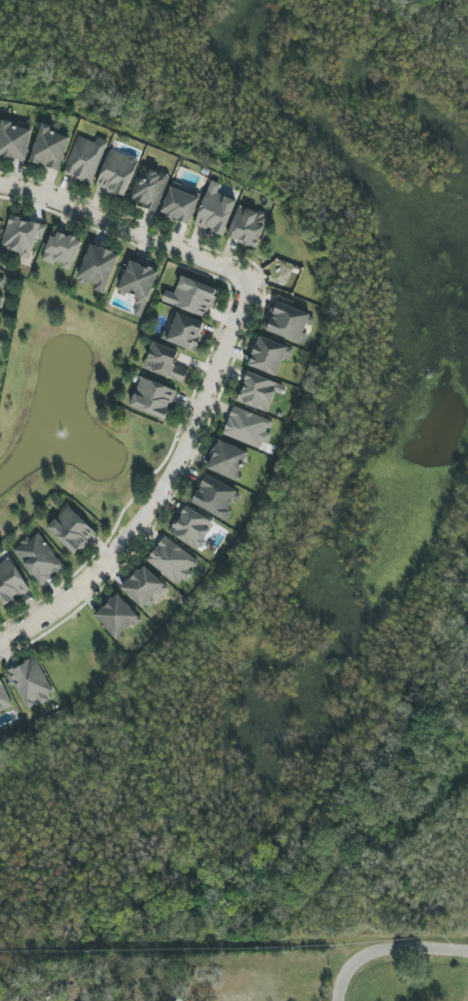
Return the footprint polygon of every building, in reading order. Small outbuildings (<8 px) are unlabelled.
[(26,161),(32,128),(1,122),(0,127),(0,156),(26,161)] [(70,136),(40,127),(29,162),(59,171),(70,136)] [(95,143),(77,136),(63,175),(92,185),(107,141),(97,137),(95,143)] [(124,197),(138,161),(110,150),(96,187),(124,197)] [(128,199),(155,211),(170,177),(142,165),(128,199)] [(236,200),(218,194),(221,185),(210,181),(195,225),(224,236),(236,200)] [(189,225),(199,198),(171,187),(160,213),(189,225)] [(268,217),(239,206),(227,238),(255,249),(268,217)] [(45,225),(9,216),(0,249),(30,257),(35,239),(41,240),(45,225)] [(42,261),(57,267),(57,266),(70,271),(82,241),(53,231),(42,261)] [(104,295),(119,255),(90,244),(77,278),(96,286),(94,291),(104,295)] [(158,272),(129,261),(118,291),(137,298),(131,314),(141,318),(158,272)] [(218,290),(181,276),(170,305),(207,319),(218,290)] [(300,343),(310,314),(291,308),(294,301),(278,296),(266,331),(300,343)] [(205,323),(176,312),(166,341),(195,352),(205,323)] [(293,350),(260,336),(248,365),(277,377),(284,359),(289,361),(293,350)] [(143,369),(183,383),(188,370),(175,366),(180,352),(153,343),(143,369)] [(237,401),(268,413),(276,393),(282,395),(285,387),(249,372),(237,401)] [(166,420),(177,391),(141,377),(130,406),(166,420)] [(222,436),(262,450),(273,421),(233,407),(222,436)] [(249,453),(219,440),(207,468),(236,482),(249,453)] [(192,503),(227,521),(241,493),(205,475),(192,503)] [(75,555),(96,533),(68,506),(47,528),(75,555)] [(215,524),(185,506),(169,533),(199,551),(215,524)] [(30,540),(28,537),(12,549),(39,585),(64,567),(39,533),(30,540)] [(146,561),(180,587),(191,573),(188,571),(196,560),(164,536),(146,561)] [(14,600),(13,599),(28,591),(11,558),(0,564),(0,602),(2,607),(14,600)] [(162,596),(168,590),(144,565),(121,587),(141,608),(158,592),(162,596)] [(140,618),(117,594),(95,615),(117,639),(140,618)] [(7,671),(24,708),(37,703),(53,696),(36,658),(7,671)] [(12,707),(0,679),(0,712),(12,707)]
